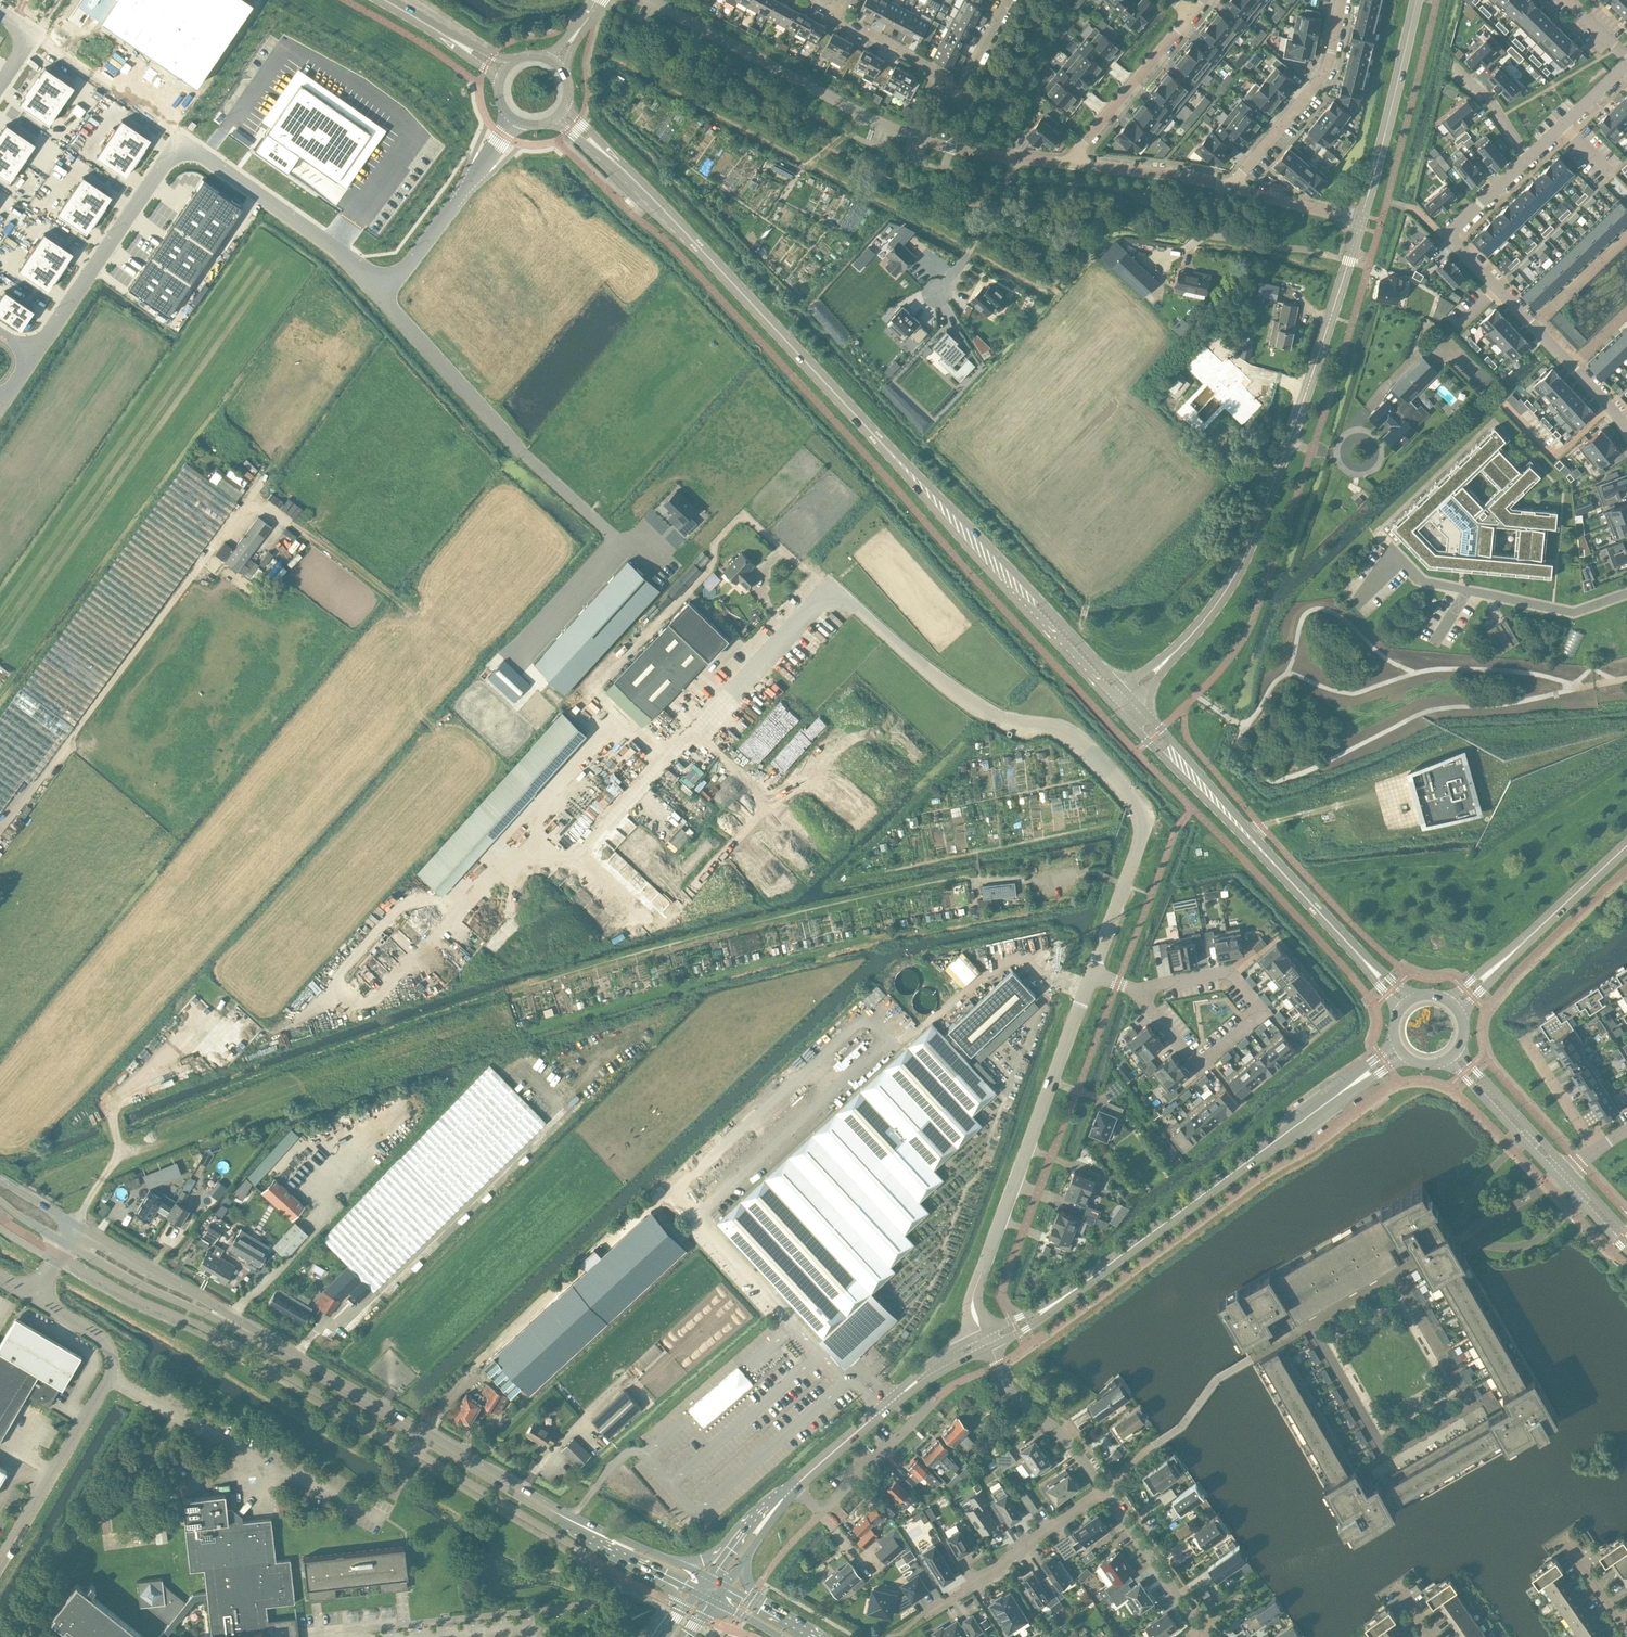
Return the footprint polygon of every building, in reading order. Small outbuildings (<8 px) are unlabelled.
[(100,20),(149,53),(150,54),(196,85),(252,2),(250,0),(114,0),(100,20)] [(757,11),(763,0),(751,0),(747,6),(757,11)] [(767,16),(776,0),(763,0),(757,11),(767,16)] [(777,22),(786,4),(780,1),(781,0),(776,0),(767,16),(777,22)] [(787,27),(800,1),(798,0),(796,0),(792,7),(786,4),(777,22),(787,27)] [(861,7),(868,11),(863,19),(867,21),(878,0),(865,0),(861,7)] [(881,18),(891,0),(890,0),(878,0),(867,21),(871,23),(876,15),(881,18)] [(883,29),(887,31),(901,6),(891,0),(881,18),(887,21),(883,29)] [(959,8),(985,21),(987,17),(979,13),(982,7),(970,0),(963,0),(959,8)] [(1073,4),(1077,8),(1081,4),(1077,0),(1076,0),(1073,4)] [(1119,11),(1128,0),(1107,0),(1119,11)] [(1120,13),(1139,29),(1148,19),(1146,18),(1157,5),(1152,0),(1141,0),(1136,6),(1130,1),(1120,13)] [(1234,18),(1245,27),(1258,12),(1243,0),(1226,0),(1225,1),(1238,13),(1234,18)] [(1258,12),(1268,0),(1243,0),(1258,12)] [(1379,0),(1360,0),(1359,5),(1379,10),(1381,1),(1379,0)] [(1512,0),(1495,0),(1495,1),(1503,9),(1512,0)] [(1528,0),(1512,0),(1503,9),(1511,16),(1510,17),(1511,17),(1528,0)] [(1538,7),(1531,0),(1528,0),(1511,17),(1519,26),(1538,7)] [(1626,0),(1611,0),(1610,1),(1618,9),(1626,0)] [(1626,15),(1626,0),(1618,9),(1626,17),(1626,15)] [(787,27),(796,32),(806,15),(800,11),(804,3),(800,1),(787,27)] [(1479,7),(1484,12),(1487,9),(1482,4),(1479,7)] [(1359,5),(1357,14),(1376,19),(1379,10),(1359,5)] [(895,25),(901,28),(910,11),(901,6),(887,31),(891,33),(895,25)] [(1295,26),(1318,30),(1321,18),(1319,17),(1320,10),(1306,7),(1304,14),(1297,13),(1295,26)] [(1528,34),(1546,15),(1538,7),(1519,26),(1528,34)] [(959,8),(954,17),(972,27),(975,21),(983,25),(985,21),(959,8)] [(1492,13),(1487,9),(1484,12),(1488,17),(1492,13)] [(796,32),(806,37),(820,12),(816,10),(812,18),(806,15),(796,32)] [(902,40),(906,42),(920,16),(910,11),(901,28),(907,32),(902,40)] [(1233,42),(1245,27),(1234,18),(1230,23),(1217,11),(1211,19),(1212,20),(1210,23),(1233,42)] [(824,14),(820,12),(806,37),(816,43),(826,25),(820,22),(824,14)] [(1376,19),(1357,14),(1354,24),(1376,29),(1377,28),(1374,28),(1376,19)] [(1536,42),(1555,23),(1546,15),(1528,34),(1536,42)] [(930,21),(920,16),(906,42),(910,44),(915,36),(921,39),(930,21)] [(954,17),(949,27),(975,41),(977,37),(969,33),(972,27),(954,17)] [(1066,19),(1062,24),(1066,28),(1070,22),(1066,19)] [(1504,25),(1499,20),(1495,24),(1500,28),(1504,25)] [(1233,42),(1210,23),(1208,26),(1206,24),(1200,31),(1213,43),(1209,48),(1220,57),(1233,42)] [(1545,50),(1563,31),(1555,23),(1536,42),(1545,50)] [(1352,33),(1374,38),(1376,29),(1354,24),(1352,33)] [(1508,30),(1504,25),(1500,28),(1505,33),(1508,30)] [(1316,43),(1318,30),(1295,26),(1292,38),(1287,37),(1316,43)] [(949,27),(944,37),(961,46),(964,41),(972,45),(975,41),(949,27)] [(1095,27),(1082,42),(1093,52),(1097,47),(1111,58),(1117,51),(1115,49),(1118,46),(1095,27)] [(1553,58),(1572,39),(1563,31),(1545,50),(1553,58)] [(821,54),(832,59),(844,37),(833,32),(832,35),(826,32),(817,49),(823,52),(821,54)] [(1350,42),(1372,48),(1374,38),(1352,33),(1350,42)] [(1482,62),(1483,63),(1489,58),(1493,62),(1505,50),(1490,35),(1466,57),(1476,68),(1482,62)] [(843,63),(848,66),(858,48),(852,45),(854,43),(844,37),(832,59),(842,65),(843,63)] [(944,37),(938,47),(964,60),(966,56),(958,52),(961,46),(944,37)] [(1316,43),(1287,37),(1283,57),(1305,61),(1306,54),(1313,55),(1316,43)] [(1520,42),(1515,37),(1512,40),(1517,45),(1520,42)] [(1580,48),(1572,39),(1553,58),(1562,67),(1570,59),(1572,60),(1577,55),(1576,53),(1580,48)] [(1220,57),(1209,48),(1205,53),(1192,41),(1186,49),(1187,50),(1185,53),(1208,72),(1220,57)] [(1078,47),(1069,57),(1092,76),(1095,74),(1097,75),(1102,68),(1089,57),(1093,52),(1082,42),(1078,47)] [(1370,57),(1372,48),(1350,42),(1350,43),(1352,43),(1350,52),(1370,57)] [(1525,46),(1520,42),(1517,45),(1522,50),(1525,46)] [(964,60),(938,47),(933,57),(951,66),(954,60),(962,64),(964,60)] [(855,66),(865,72),(875,54),(864,48),(863,51),(858,48),(848,66),(854,69),(855,66)] [(1348,61),(1367,66),(1370,57),(1350,52),(1348,61)] [(1208,72),(1185,53),(1183,56),(1181,54),(1175,61),(1188,73),(1184,78),(1195,87),(1208,72)] [(1534,61),(1537,58),(1532,53),(1529,57),(1534,61)] [(865,72),(863,76),(873,81),(874,79),(879,82),(889,65),(883,62),(885,59),(875,54),(865,72)] [(1092,76),(1069,57),(1057,72),(1068,82),(1072,77),(1086,88),(1092,81),(1090,79),(1092,76)] [(1288,66),(1276,57),(1271,63),(1276,66),(1268,76),(1286,91),(1295,81),(1283,71),(1288,66)] [(1542,63),(1537,58),(1534,61),(1539,66),(1542,63)] [(1346,71),(1365,75),(1367,66),(1348,61),(1346,71)] [(894,68),(889,65),(879,82),(885,85),(884,88),(894,93),(896,88),(906,70),(896,65),(894,68)] [(1550,70),(1545,65),(1542,69),(1546,74),(1550,70)] [(45,66),(32,85),(61,104),(74,86),(45,66)] [(1499,67),(1489,77),(1490,78),(1492,80),(1495,83),(1493,84),(1495,86),(1499,90),(1500,89),(1502,90),(1507,96),(1511,100),(1512,98),(1519,92),(1521,90),(1517,86),(1511,80),(1513,78),(1507,71),(1505,73),(1499,67)] [(916,76),(906,70),(896,88),(906,94),(905,96),(911,99),(920,82),(914,79),(916,76)] [(1183,102),(1195,87),(1184,78),(1180,83),(1167,71),(1161,79),(1162,80),(1160,83),(1183,102)] [(1363,85),(1365,75),(1346,71),(1343,80),(1363,85)] [(1064,87),(1068,82),(1057,72),(1044,88),(1069,108),(1075,101),(1073,100),(1076,96),(1064,87)] [(1286,91),(1268,76),(1260,85),(1256,81),(1256,82),(1278,101),(1286,91)] [(1363,85),(1343,80),(1341,89),(1361,94),(1363,85)] [(267,131),(254,149),(287,172),(299,155),(336,181),(337,181),(371,132),(300,82),(270,126),(267,131)] [(1259,101),(1270,111),(1278,101),(1256,82),(1243,97),(1254,106),(1259,101)] [(1183,102),(1160,83),(1158,86),(1156,84),(1150,91),(1163,103),(1159,108),(1170,117),(1183,102)] [(32,85),(20,103),(47,122),(48,123),(49,122),(61,104),(32,85)] [(1358,104),(1361,94),(1341,89),(1339,99),(1358,104)] [(1624,97),(1616,105),(1626,117),(1626,100),(1624,97)] [(1241,99),(1229,114),(1252,133),(1254,130),(1256,132),(1262,125),(1248,113),(1253,108),(1241,99)] [(1446,116),(1441,120),(1449,130),(1455,137),(1468,126),(1464,122),(1470,117),(1469,115),(1476,110),(1474,108),(1475,107),(1469,100),(1468,101),(1466,99),(1446,116)] [(1334,100),(1325,110),(1343,125),(1344,124),(1342,123),(1350,113),(1334,100)] [(1170,117),(1159,108),(1155,113),(1143,103),(1141,106),(1139,105),(1133,112),(1158,132),(1170,117)] [(1197,104),(1193,110),(1199,115),(1203,109),(1197,104)] [(1616,105),(1607,113),(1626,132),(1626,131),(1626,117),(1616,105)] [(1193,110),(1188,116),(1194,121),(1199,115),(1193,110)] [(1343,125),(1325,110),(1317,119),(1337,136),(1338,136),(1336,134),(1343,125)] [(1626,132),(1607,113),(1599,121),(1617,141),(1626,132)] [(1229,114),(1216,129),(1227,139),(1232,133),(1243,143),(1252,133),(1229,114)] [(1062,133),(1042,116),(1027,135),(1035,142),(1039,138),(1052,149),(1059,141),(1057,139),(1062,133)] [(122,119),(109,137),(138,156),(150,138),(122,119)] [(1337,136),(1317,119),(1309,129),(1329,146),(1337,136)] [(192,120),(187,127),(192,130),(196,124),(192,120)] [(1136,152),(1151,134),(1135,120),(1130,126),(1127,123),(1115,137),(1122,144),(1124,141),(1136,152)] [(0,132),(0,146),(22,161),(35,143),(6,123),(0,132)] [(1218,165),(1228,153),(1225,151),(1230,145),(1212,130),(1195,150),(1203,157),(1205,154),(1218,165)] [(1471,136),(1466,131),(1459,136),(1462,140),(1464,142),(1471,136)] [(1475,143),(1485,155),(1483,156),(1489,162),(1490,161),(1496,167),(1506,158),(1486,134),(1475,143)] [(109,137),(96,156),(124,175),(125,175),(125,174),(135,160),(138,156),(109,137)] [(1285,171),(1301,151),(1292,143),(1275,163),(1285,171)] [(9,180),(10,178),(22,161),(0,146),(0,173),(9,180)] [(1294,179),(1307,163),(1298,156),(1302,152),(1301,151),(1285,171),(1294,179)] [(1440,153),(1434,158),(1438,162),(1444,157),(1440,153)] [(1453,162),(1471,184),(1482,175),(1479,171),(1480,170),(1474,163),(1473,164),(1464,153),(1453,162)] [(1559,156),(1550,165),(1564,180),(1573,171),(1559,156)] [(768,163),(765,170),(770,173),(772,167),(791,177),(794,172),(775,162),(773,165),(768,163)] [(1432,167),(1442,180),(1448,175),(1437,162),(1432,167)] [(1303,186),(1318,168),(1317,168),(1316,170),(1307,163),(1294,179),(1303,186)] [(1564,180),(1550,165),(1541,173),(1556,188),(1564,180)] [(1303,186),(1312,194),(1327,176),(1318,168),(1303,186)] [(1556,188),(1541,173),(1533,181),(1547,196),(1556,188)] [(83,175),(70,194),(99,213),(111,195),(83,175)] [(201,180),(187,201),(227,228),(241,207),(201,180)] [(1547,196),(1533,181),(1524,189),(1539,204),(1547,196)] [(1153,190),(1154,188),(1149,184),(1143,192),(1149,196),(1153,190)] [(1424,203),(1433,214),(1442,206),(1443,208),(1450,202),(1449,201),(1455,195),(1446,185),(1424,203)] [(1539,204),(1524,189),(1516,197),(1530,212),(1539,204)] [(1583,200),(1588,195),(1585,192),(1580,196),(1583,200)] [(70,194),(57,213),(85,232),(86,232),(87,231),(99,213),(70,194)] [(1530,212),(1516,197),(1507,205),(1522,220),(1530,212)] [(1625,223),(1626,221),(1626,208),(1619,200),(1611,208),(1625,223)] [(187,201),(172,223),(212,250),(227,228),(187,201)] [(1522,220),(1507,205),(1499,213),(1513,228),(1522,220)] [(1566,216),(1571,211),(1568,208),(1563,212),(1566,216)] [(1617,231),(1625,223),(1611,208),(1603,215),(1617,231)] [(1513,228),(1499,213),(1490,221),(1505,236),(1513,228)] [(1609,238),(1617,231),(1603,215),(1595,223),(1609,238)] [(1505,236),(1490,221),(1482,229),(1496,244),(1505,236)] [(172,223),(161,239),(201,266),(212,250),(172,223)] [(1601,246),(1609,238),(1595,223),(1586,231),(1601,246)] [(1549,232),(1554,227),(1551,224),(1546,229),(1549,232)] [(893,259),(887,266),(896,274),(902,267),(903,269),(915,256),(903,244),(906,241),(915,231),(904,225),(903,225),(899,230),(888,242),(894,247),(891,250),(891,251),(890,253),(890,255),(890,257),(891,258),(893,259)] [(1488,253),(1496,244),(1482,229),(1473,238),(1488,253)] [(1593,254),(1601,246),(1586,231),(1578,238),(1593,254)] [(44,232),(31,251),(60,270),(72,252),(44,232)] [(1405,255),(1414,265),(1425,255),(1427,257),(1433,251),(1431,249),(1436,245),(1426,235),(1405,255)] [(1585,262),(1593,254),(1578,238),(1570,246),(1585,262)] [(161,239),(150,255),(190,282),(201,266),(161,239)] [(1101,256),(1105,260),(1143,296),(1150,303),(1155,298),(1148,291),(1159,280),(1121,244),(1117,240),(1101,256)] [(1537,243),(1534,240),(1529,245),(1532,248),(1537,243)] [(1577,269),(1585,262),(1570,246),(1562,254),(1577,269)] [(31,251),(18,270),(46,289),(47,289),(48,288),(60,270),(31,251)] [(1569,277),(1577,269),(1562,254),(1554,262),(1569,277)] [(150,255),(139,271),(179,298),(190,282),(150,255)] [(1515,264),(1520,260),(1517,256),(1512,261),(1515,264)] [(1451,262),(1447,258),(1437,268),(1443,274),(1441,275),(1446,281),(1448,279),(1454,285),(1464,275),(1457,268),(1459,267),(1453,261),(1451,262)] [(1561,285),(1569,277),(1554,262),(1546,269),(1561,285)] [(1552,292),(1561,285),(1546,269),(1538,277),(1552,292)] [(1183,292),(1183,289),(1207,294),(1211,274),(1200,272),(1199,275),(1180,270),(1176,290),(1183,292)] [(139,271),(128,287),(168,314),(179,298),(139,271)] [(1402,285),(1404,277),(1389,274),(1388,281),(1380,280),(1377,299),(1397,302),(1400,284),(1402,285)] [(1544,300),(1552,292),(1538,277),(1530,285),(1544,300)] [(1258,294),(1277,298),(1280,285),(1261,281),(1258,294)] [(982,288),(972,299),(976,302),(975,303),(981,309),(981,308),(988,314),(988,313),(995,306),(996,308),(997,307),(999,309),(1000,309),(1008,299),(1002,293),(1003,291),(999,287),(997,288),(995,286),(992,283),(985,290),(982,288)] [(1544,300),(1530,285),(1522,293),(1536,308),(1544,300)] [(0,297),(0,313),(21,328),(34,309),(5,289),(0,297)] [(1440,295),(1433,315),(1441,318),(1455,303),(1440,295)] [(1284,302),(1279,321),(1294,324),(1298,305),(1284,302)] [(970,304),(962,312),(961,315),(967,318),(973,306),(970,304)] [(894,319),(888,325),(904,339),(910,333),(914,337),(914,338),(918,342),(928,332),(921,326),(920,327),(917,324),(920,322),(903,306),(902,307),(900,306),(894,312),(896,313),(893,317),(894,319)] [(1485,334),(1504,316),(1496,307),(1480,322),(1488,331),(1484,334),(1485,334)] [(1493,343),(1512,325),(1504,316),(1485,334),(1493,343)] [(1274,320),(1269,342),(1276,344),(1290,347),(1293,331),(1294,324),(1279,321),(1274,320)] [(1445,325),(1438,332),(1442,336),(1444,335),(1450,341),(1456,335),(1445,325)] [(1501,352),(1520,333),(1512,325),(1493,343),(1495,342),(1502,349),(1500,351),(1501,352)] [(947,329),(932,345),(953,364),(966,350),(957,342),(959,340),(954,336),(947,329)] [(1621,332),(1613,340),(1626,354),(1626,338),(1621,332)] [(1528,342),(1520,333),(1501,352),(1509,360),(1518,352),(1520,354),(1525,349),(1524,347),(1528,342)] [(992,354),(989,349),(991,346),(978,334),(972,339),(984,358),(992,354)] [(1471,338),(1468,341),(1473,346),(1476,343),(1471,338)] [(1626,356),(1626,354),(1613,340),(1605,348),(1619,363),(1626,356)] [(1481,348),(1476,343),(1473,346),(1477,351),(1481,348)] [(922,352),(926,357),(933,349),(929,345),(922,352)] [(1241,356),(1250,358),(1252,349),(1243,346),(1241,356)] [(1204,347),(1186,366),(1194,373),(1199,368),(1215,383),(1232,364),(1224,357),(1220,361),(1204,347)] [(1605,348),(1597,355),(1611,371),(1619,363),(1605,348)] [(1488,355),(1484,358),(1489,363),(1492,360),(1488,355)] [(1611,371),(1597,355),(1589,363),(1603,378),(1611,371)] [(1386,400),(1370,416),(1379,424),(1386,417),(1395,426),(1385,436),(1397,448),(1415,430),(1413,428),(1429,412),(1421,404),(1417,407),(1410,401),(1439,373),(1422,356),(1391,386),(1383,397),(1386,400)] [(968,358),(953,374),(960,381),(975,365),(968,358)] [(1497,365),(1492,360),(1489,363),(1494,368),(1497,365)] [(1482,365),(1469,379),(1481,391),(1494,377),(1482,365)] [(1533,386),(1541,394),(1561,376),(1552,367),(1547,372),(1545,370),(1540,376),(1542,377),(1533,386)] [(1240,375),(1222,394),(1238,409),(1233,414),(1241,422),(1259,402),(1243,388),(1248,383),(1240,375)] [(1551,401),(1569,385),(1561,376),(1541,394),(1542,395),(1544,393),(1551,401)] [(1557,412),(1577,393),(1569,385),(1551,401),(1559,409),(1557,411),(1557,412)] [(1557,412),(1566,420),(1585,402),(1577,393),(1557,412)] [(1527,398),(1524,402),(1529,407),(1532,403),(1527,398)] [(1593,411),(1585,402),(1566,420),(1574,429),(1583,421),(1584,422),(1589,416),(1588,415),(1593,411)] [(1537,408),(1532,403),(1529,407),(1533,412),(1537,408)] [(1545,424),(1548,420),(1543,415),(1540,419),(1545,424)] [(1553,425),(1548,420),(1545,424),(1549,429),(1553,425)] [(1556,526),(1557,513),(1557,510),(1512,506),(1511,507),(1509,505),(1541,474),(1530,463),(1522,471),(1514,463),(1517,461),(1507,451),(1505,453),(1497,446),(1506,438),(1495,426),(1390,526),(1401,538),(1403,536),(1405,538),(1403,540),(1428,565),(1459,568),(1460,565),(1465,566),(1464,569),(1551,577),(1553,561),(1541,560),(1542,549),(1545,550),(1547,536),(1544,536),(1545,525),(1556,526)] [(1556,429),(1553,432),(1557,437),(1561,434),(1556,429)] [(1579,447),(1588,458),(1610,439),(1602,429),(1579,447)] [(1610,439),(1588,458),(1596,468),(1619,450),(1610,439)] [(1564,464),(1559,459),(1554,464),(1559,469),(1564,464)] [(0,715),(0,811),(24,778),(30,783),(157,609),(237,501),(245,489),(223,474),(215,485),(185,462),(20,688),(0,715)] [(1626,473),(1619,476),(1617,471),(1605,475),(1607,480),(1596,485),(1603,505),(1619,499),(1617,493),(1624,491),(1624,489),(1626,488),(1626,474),(1626,473)] [(1570,481),(1574,478),(1570,472),(1566,475),(1570,481)] [(675,491),(662,505),(673,514),(683,523),(677,529),(685,536),(697,523),(689,517),(696,510),(675,491)] [(1360,497),(1355,501),(1358,505),(1364,500),(1360,497)] [(1626,517),(1626,502),(1604,511),(1609,524),(1626,517)] [(225,541),(215,554),(238,571),(243,564),(249,568),(244,574),(249,578),(259,565),(248,557),(271,526),(258,516),(234,548),(225,541)] [(1609,524),(1614,536),(1626,531),(1626,517),(1609,524)] [(1626,562),(1626,545),(1624,546),(1622,541),(1607,547),(1614,567),(1626,562)] [(742,552),(735,559),(734,557),(732,557),(729,560),(729,562),(730,564),(724,570),(737,583),(739,580),(748,588),(758,578),(749,570),(755,564),(742,552)] [(629,560),(534,664),(566,694),(661,589),(629,560)] [(702,570),(694,563),(681,578),(688,585),(702,570)] [(1586,578),(1582,579),(1584,591),(1595,587),(1592,579),(1591,576),(1586,578)] [(679,578),(668,591),(677,599),(688,586),(679,578)] [(668,593),(659,602),(664,607),(673,597),(668,593)] [(615,680),(653,716),(709,657),(710,658),(729,638),(690,601),(671,620),(672,621),(615,680)] [(1499,629),(1496,625),(1486,630),(1489,635),(1499,629)] [(504,660),(486,679),(512,703),(529,683),(504,660)] [(563,712),(417,871),(441,893),(587,734),(563,712)] [(1462,752),(1411,771),(1411,772),(1412,771),(1425,822),(1479,812),(1462,752)] [(1016,895),(1015,881),(982,885),(983,898),(1016,895)] [(1218,888),(1203,891),(1205,899),(1219,896),(1218,888)] [(1245,953),(1239,926),(1226,929),(1227,934),(1231,956),(1245,953)] [(1231,956),(1226,929),(1226,931),(1214,934),(1213,929),(1205,931),(1207,944),(1210,943),(1215,942),(1218,958),(1231,956)] [(1192,935),(1179,937),(1180,940),(1184,965),(1186,964),(1186,966),(1192,965),(1192,963),(1198,962),(1195,946),(1199,945),(1202,945),(1200,932),(1192,933),(1192,935)] [(1266,944),(1261,938),(1251,946),(1254,950),(1256,952),(1266,944)] [(1184,965),(1180,940),(1166,942),(1166,941),(1159,943),(1160,949),(1161,956),(1169,954),(1171,967),(1184,965)] [(1265,969),(1285,952),(1277,942),(1256,959),(1265,969)] [(1272,978),(1292,961),(1285,952),(1265,969),(1272,978)] [(1280,987),(1300,970),(1292,961),(1272,978),(1280,987)] [(1586,993),(1596,1009),(1598,1008),(1603,1004),(1598,997),(1616,986),(1622,996),(1626,992),(1626,966),(1586,993)] [(897,1008),(693,1196),(703,1207),(715,1196),(729,1211),(717,1222),(809,1322),(808,1322),(846,1363),(896,1318),(872,1292),(896,1270),(891,1265),(915,1243),(906,1233),(929,1211),(920,1200),(944,1178),(934,1168),(982,1124),(973,1114),(997,1091),(963,1056),(958,1050),(964,1045),(971,1053),(1036,994),(1013,969),(949,1029),(960,1041),(954,1046),(932,1022),(920,1033),(897,1008)] [(1287,995),(1307,979),(1300,970),(1280,987),(1284,984),(1286,987),(1290,991),(1286,995),(1287,995)] [(1294,1004),(1314,988),(1307,979),(1287,995),(1294,1004)] [(1301,1013),(1321,996),(1314,988),(1294,1004),(1301,1013)] [(1573,1027),(1567,1017),(1585,1006),(1589,1013),(1594,1010),(1596,1009),(1586,993),(1540,1023),(1540,1024),(1541,1025),(1539,1025),(1543,1031),(1544,1030),(1550,1039),(1552,1037),(1554,1040),(1573,1027)] [(1311,1020),(1329,1005),(1321,996),(1301,1013),(1302,1013),(1304,1012),(1311,1020)] [(1321,1028),(1337,1015),(1329,1005),(1311,1020),(1311,1021),(1313,1019),(1321,1028)] [(1134,1051),(1156,1034),(1147,1024),(1137,1032),(1133,1027),(1123,1036),(1127,1041),(1126,1042),(1134,1051)] [(1579,1042),(1582,1040),(1573,1027),(1554,1040),(1557,1045),(1555,1046),(1555,1048),(1554,1048),(1558,1054),(1559,1053),(1560,1054),(1579,1042)] [(1280,1030),(1270,1038),(1286,1058),(1296,1049),(1280,1030)] [(1149,1056),(1164,1044),(1156,1034),(1134,1051),(1143,1061),(1139,1065),(1143,1070),(1153,1061),(1149,1056)] [(1286,1058),(1270,1038),(1270,1039),(1271,1041),(1263,1048),(1277,1065),(1286,1058)] [(1571,1066),(1587,1056),(1587,1055),(1579,1042),(1560,1054),(1561,1056),(1559,1056),(1563,1062),(1564,1061),(1565,1063),(1568,1061),(1571,1066)] [(1277,1065),(1263,1048),(1254,1055),(1268,1072),(1277,1065)] [(1159,1081),(1180,1064),(1172,1054),(1157,1066),(1153,1061),(1143,1070),(1147,1075),(1151,1071),(1159,1081)] [(1268,1072),(1254,1055),(1245,1062),(1260,1079),(1268,1072)] [(1587,1055),(1587,1056),(1571,1066),(1574,1071),(1571,1072),(1573,1075),(1572,1076),(1576,1081),(1596,1068),(1587,1055)] [(1260,1079),(1245,1062),(1237,1069),(1236,1067),(1235,1068),(1251,1087),(1260,1079)] [(1184,1067),(1181,1064),(1159,1081),(1167,1091),(1164,1094),(1169,1100),(1179,1092),(1174,1086),(1189,1074),(1188,1072),(1189,1071),(1185,1066),(1184,1067)] [(323,1290),(315,1301),(320,1305),(318,1306),(330,1315),(338,1300),(339,1301),(349,1292),(358,1301),(369,1291),(371,1293),(545,1122),(491,1068),(322,1238),(348,1265),(323,1290)] [(1251,1087),(1235,1068),(1225,1076),(1241,1095),(1251,1087)] [(1585,1087),(1588,1092),(1604,1081),(1596,1068),(1576,1081),(1579,1087),(1580,1086),(1582,1089),(1585,1087)] [(1604,1081),(1588,1092),(1591,1097),(1588,1099),(1589,1100),(1588,1101),(1592,1106),(1593,1106),(1594,1107),(1613,1095),(1617,1092),(1608,1079),(1604,1081)] [(1213,1091),(1212,1091),(1228,1110),(1238,1102),(1224,1085),(1215,1093),(1213,1091)] [(1228,1110),(1212,1091),(1204,1098),(1220,1117),(1228,1110)] [(1605,1119),(1622,1108),(1613,1095),(1594,1107),(1594,1108),(1593,1109),(1597,1114),(1598,1114),(1599,1115),(1601,1113),(1605,1119)] [(1220,1117),(1204,1098),(1195,1105),(1211,1124),(1220,1117)] [(1096,1117),(1092,1124),(1093,1124),(1090,1132),(1106,1139),(1107,1138),(1108,1138),(1110,1138),(1112,1137),(1114,1133),(1113,1131),(1112,1129),(1111,1128),(1116,1116),(1119,1117),(1122,1108),(1108,1102),(1106,1107),(1105,1111),(1099,1109),(1096,1117)] [(1211,1124),(1195,1105),(1186,1113),(1202,1132),(1211,1124)] [(1202,1132),(1186,1113),(1188,1115),(1179,1122),(1178,1120),(1177,1120),(1193,1139),(1202,1132)] [(1193,1139),(1177,1120),(1167,1128),(1184,1147),(1193,1139)] [(214,1153),(207,1149),(200,1161),(207,1165),(214,1153)] [(143,1175),(148,1188),(181,1174),(177,1162),(143,1175)] [(1074,1170),(1069,1183),(1095,1193),(1100,1181),(1098,1180),(1101,1173),(1089,1168),(1086,1175),(1074,1170)] [(246,1177),(231,1193),(232,1193),(234,1194),(242,1199),(252,1182),(249,1179),(247,1177),(246,1177)] [(275,1178),(262,1192),(291,1219),(304,1205),(275,1178)] [(170,1211),(170,1210),(167,1215),(180,1223),(180,1222),(182,1223),(184,1223),(186,1219),(186,1217),(184,1216),(188,1208),(182,1204),(185,1199),(191,1203),(194,1197),(188,1194),(189,1193),(188,1193),(194,1182),(189,1179),(176,1201),(170,1211)] [(1095,1193),(1069,1183),(1064,1195),(1087,1205),(1087,1204),(1092,1193),(1095,1193)] [(1422,1184),(1218,1302),(1248,1354),(1251,1359),(1282,1340),(1279,1336),(1279,1335),(1273,1325),(1267,1315),(1273,1312),(1274,1315),(1275,1314),(1274,1311),(1287,1304),(1296,1320),(1399,1261),(1389,1244),(1409,1233),(1420,1253),(1421,1254),(1423,1258),(1456,1239),(1453,1235),(1454,1234),(1453,1232),(1448,1224),(1447,1223),(1445,1224),(1439,1214),(1422,1184)] [(111,1192),(109,1191),(107,1189),(105,1188),(100,1196),(107,1200),(111,1192)] [(159,1204),(170,1210),(170,1211),(176,1201),(174,1200),(165,1195),(164,1197),(150,1189),(142,1202),(135,1212),(149,1220),(159,1204)] [(97,1213),(102,1216),(109,1205),(104,1202),(97,1213)] [(222,1203),(213,1212),(214,1212),(215,1213),(221,1217),(227,1206),(224,1204),(223,1203),(222,1203)] [(1099,1209),(1087,1204),(1087,1205),(1085,1212),(1097,1216),(1099,1209)] [(1082,1219),(1059,1209),(1054,1222),(1077,1231),(1082,1219)] [(1094,1224),(1097,1216),(1085,1212),(1082,1219),(1094,1224)] [(295,1221),(272,1245),(286,1258),(308,1233),(295,1221)] [(209,1222),(202,1235),(214,1242),(221,1229),(209,1222)] [(1077,1232),(1077,1231),(1054,1222),(1049,1234),(1057,1238),(1055,1244),(1069,1250),(1072,1244),(1069,1243),(1074,1231),(1077,1232)] [(251,1235),(241,1229),(230,1248),(240,1254),(248,1241),(247,1240),(251,1235)] [(264,1242),(251,1235),(247,1240),(248,1241),(240,1254),(258,1265),(266,1251),(260,1248),(264,1242)] [(197,1243),(206,1248),(210,1242),(201,1237),(197,1243)] [(1282,1340),(1251,1359),(1253,1363),(1354,1537),(1558,1418),(1468,1263),(1467,1261),(1464,1256),(1466,1255),(1465,1254),(1462,1248),(1459,1243),(1458,1243),(1456,1240),(1456,1239),(1423,1258),(1424,1259),(1426,1262),(1508,1405),(1503,1408),(1502,1406),(1501,1406),(1502,1409),(1489,1417),(1488,1414),(1487,1414),(1488,1417),(1367,1487),(1364,1482),(1367,1480),(1366,1479),(1363,1481),(1356,1468),(1358,1466),(1358,1465),(1355,1467),(1285,1345),(1282,1340)] [(198,1267),(209,1273),(220,1255),(224,1248),(217,1244),(213,1251),(209,1249),(198,1267)] [(230,1272),(234,1264),(220,1255),(209,1273),(224,1282),(225,1280),(230,1272)] [(1406,1274),(1410,1281),(1415,1279),(1410,1271),(1406,1274)] [(312,1307),(295,1297),(290,1294),(277,1286),(274,1291),(268,1301),(286,1312),(304,1322),(310,1312),(312,1307)] [(1423,1293),(1419,1286),(1414,1289),(1418,1295),(1423,1293)] [(1426,1299),(1423,1293),(1418,1295),(1422,1302),(1426,1299)] [(1435,1313),(1431,1307),(1426,1309),(1430,1316),(1435,1313)] [(1438,1319),(1435,1313),(1430,1316),(1433,1322),(1438,1319)] [(48,1407),(60,1386),(62,1387),(81,1355),(16,1316),(0,1343),(0,1350),(29,1367),(38,1373),(26,1394),(48,1407)] [(1446,1333),(1443,1327),(1438,1330),(1441,1336),(1446,1333)] [(1305,1333),(1300,1336),(1304,1343),(1309,1340),(1305,1333)] [(1450,1339),(1446,1333),(1441,1336),(1445,1342),(1450,1339)] [(800,1357),(788,1345),(781,1351),(793,1363),(800,1357)] [(1458,1353),(1454,1347),(1450,1350),(1453,1356),(1458,1353)] [(1317,1354),(1313,1348),(1308,1351),(1312,1357),(1317,1354)] [(29,1367),(0,1350),(0,1382),(29,1367)] [(1462,1360),(1458,1353),(1453,1356),(1457,1363),(1462,1360)] [(1321,1360),(1317,1354),(1312,1357),(1316,1363),(1321,1360)] [(495,1355),(484,1365),(512,1395),(522,1385),(495,1355)] [(21,1402),(26,1394),(38,1373),(29,1367),(0,1382),(0,1438),(21,1402)] [(1329,1374),(1325,1368),(1320,1371),(1324,1377),(1329,1374)] [(1470,1374),(1466,1368),(1461,1370),(1465,1377),(1470,1374)] [(1130,1391),(1119,1374),(1097,1395),(1101,1400),(1090,1408),(1095,1416),(1102,1411),(1104,1414),(1122,1402),(1121,1400),(1130,1394),(1129,1392),(1130,1391)] [(1332,1381),(1329,1374),(1324,1377),(1327,1383),(1332,1381)] [(1473,1380),(1470,1374),(1465,1377),(1469,1383),(1473,1380)] [(470,1423),(483,1403),(499,1412),(509,1396),(487,1383),(481,1393),(478,1391),(475,1392),(473,1396),(467,1392),(455,1413),(470,1423)] [(1340,1395),(1337,1388),(1332,1391),(1336,1397),(1340,1395)] [(1478,1388),(1473,1391),(1477,1397),(1482,1394),(1478,1388)] [(625,1390),(592,1420),(609,1438),(642,1409),(625,1390)] [(997,1390),(991,1393),(994,1399),(1000,1396),(997,1390)] [(1344,1401),(1340,1395),(1336,1397),(1339,1404),(1344,1401)] [(1134,1432),(1131,1428),(1148,1416),(1140,1404),(1109,1426),(1120,1442),(1134,1432)] [(1352,1415),(1349,1409),(1344,1411),(1347,1418),(1352,1415)] [(991,1411),(984,1419),(993,1428),(1000,1420),(991,1411)] [(1356,1421),(1352,1415),(1347,1418),(1351,1424),(1356,1421)] [(951,1425),(971,1445),(974,1442),(965,1433),(970,1428),(969,1428),(973,1425),(972,1422),(969,1419),(967,1419),(964,1422),(959,1417),(951,1425)] [(536,1418),(528,1434),(543,1444),(546,1439),(553,1442),(560,1431),(553,1427),(551,1430),(543,1425),(544,1423),(536,1418)] [(967,1448),(971,1445),(951,1425),(943,1433),(953,1443),(958,1439),(967,1448)] [(1006,1432),(1011,1439),(1021,1432),(1016,1425),(1006,1432)] [(1364,1435),(1360,1429),(1355,1432),(1359,1438),(1364,1435)] [(1368,1441),(1364,1435),(1359,1438),(1363,1444),(1368,1441)] [(938,1437),(931,1445),(951,1465),(954,1462),(945,1453),(949,1448),(938,1437)] [(591,1455),(574,1438),(563,1449),(580,1467),(591,1455)] [(1029,1473),(1034,1469),(1036,1471),(1039,1470),(1042,1474),(1051,1468),(1048,1463),(1050,1461),(1035,1439),(1020,1449),(1027,1459),(1022,1462),(1029,1473)] [(951,1465),(931,1445),(922,1453),(933,1464),(938,1459),(947,1468),(951,1465)] [(994,1458),(1003,1469),(1016,1460),(1008,1448),(994,1458)] [(1367,1452),(1371,1458),(1376,1456),(1372,1449),(1367,1452)] [(1186,1469),(1174,1452),(1142,1475),(1154,1491),(1186,1469)] [(970,1453),(965,1457),(973,1466),(978,1461),(970,1453)] [(936,1486),(941,1482),(918,1458),(909,1467),(920,1478),(923,1475),(932,1484),(933,1483),(936,1486)] [(954,1462),(951,1465),(955,1469),(959,1466),(954,1461),(954,1462)] [(969,1464),(966,1467),(971,1473),(975,1470),(969,1464)] [(1052,1479),(1055,1483),(1048,1488),(1057,1501),(1078,1487),(1069,1473),(1061,1479),(1058,1474),(1052,1479)] [(910,1475),(904,1480),(911,1487),(917,1482),(910,1475)] [(918,1502),(908,1492),(896,1479),(888,1487),(900,1499),(901,1501),(900,1501),(900,1503),(903,1506),(905,1506),(906,1505),(907,1507),(911,1503),(914,1505),(918,1502)] [(1173,1499),(1181,1512),(1204,1496),(1196,1483),(1173,1499)] [(1017,1508),(1021,1505),(1012,1491),(1008,1494),(1002,1485),(991,1492),(995,1498),(990,1502),(1002,1520),(1007,1517),(1011,1522),(1021,1515),(1017,1508)] [(1176,1495),(1171,1487),(1160,1495),(1165,1502),(1176,1495)] [(996,1524),(983,1505),(989,1501),(981,1490),(970,1498),(974,1504),(972,1506),(973,1508),(968,1511),(973,1518),(971,1520),(976,1527),(978,1525),(983,1533),(996,1524)] [(1019,1494),(1032,1512),(1037,1508),(1025,1490),(1019,1494)] [(296,1616),(287,1617),(268,1619),(266,1605),(295,1602),(290,1559),(276,1560),(271,1518),(249,1520),(228,1522),(226,1507),(225,1493),(181,1498),(185,1527),(190,1571),(197,1570),(204,1569),(206,1592),(199,1592),(193,1593),(186,1602),(183,1600),(181,1598),(163,1583),(162,1577),(137,1580),(140,1605),(145,1605),(163,1619),(166,1621),(168,1623),(165,1628),(160,1633),(157,1636),(169,1636),(168,1633),(196,1599),(207,1597),(211,1636),(298,1636),(296,1616)] [(1205,1499),(1200,1502),(1206,1511),(1212,1507),(1206,1498),(1205,1499)] [(890,1502),(885,1506),(893,1515),(898,1511),(890,1502)] [(874,1506),(854,1526),(862,1533),(873,1522),(875,1524),(885,1514),(875,1505),(874,1506)] [(931,1520),(937,1517),(930,1506),(925,1509),(931,1520)] [(925,1522),(929,1519),(923,1509),(913,1515),(916,1520),(921,1516),(925,1522)] [(1072,1534),(1073,1533),(1079,1540),(1083,1537),(1087,1543),(1108,1528),(1104,1523),(1098,1513),(1071,1533),(1067,1535),(1054,1544),(1064,1559),(1077,1550),(1072,1544),(1076,1541),(1072,1534)] [(1217,1514),(1185,1537),(1197,1553),(1212,1542),(1214,1544),(1222,1539),(1219,1534),(1227,1529),(1228,1531),(1229,1530),(1217,1514)] [(1187,1523),(1175,1532),(1180,1538),(1192,1530),(1187,1523)] [(964,1552),(965,1552),(969,1550),(969,1549),(971,1548),(960,1529),(948,1536),(959,1555),(964,1552)] [(934,1543),(918,1553),(937,1583),(941,1580),(943,1583),(955,1575),(948,1564),(954,1560),(938,1533),(931,1538),(934,1543)] [(882,1545),(875,1551),(887,1564),(905,1548),(893,1535),(892,1536),(882,1545)] [(1626,1548),(1626,1547),(1626,1542),(1623,1536),(1599,1553),(1605,1563),(1609,1560),(1608,1560),(1626,1547),(1626,1548)] [(1233,1541),(1228,1545),(1231,1549),(1236,1546),(1233,1541)] [(407,1575),(404,1545),(303,1557),(306,1587),(308,1587),(309,1599),(331,1597),(330,1584),(379,1579),(380,1591),(395,1590),(395,1589),(398,1589),(397,1583),(402,1582),(401,1576),(407,1575)] [(1232,1573),(1238,1568),(1236,1564),(1247,1557),(1239,1545),(1209,1567),(1217,1578),(1229,1569),(1232,1573)] [(1614,1568),(1626,1559),(1626,1549),(1626,1548),(1626,1547),(1608,1560),(1609,1560),(1614,1568)] [(1108,1585),(1100,1591),(1105,1598),(1110,1595),(1117,1590),(1126,1583),(1122,1578),(1129,1573),(1132,1571),(1119,1551),(1116,1553),(1115,1551),(1108,1556),(1109,1558),(1101,1564),(1114,1582),(1108,1585)] [(1045,1577),(1051,1587),(1053,1590),(1059,1586),(1059,1587),(1069,1580),(1068,1580),(1072,1577),(1060,1559),(1056,1562),(1052,1555),(1042,1562),(1050,1574),(1045,1577)] [(1559,1569),(1563,1567),(1556,1557),(1532,1574),(1538,1584),(1542,1582),(1541,1581),(1559,1569)] [(1614,1568),(1619,1575),(1620,1577),(1626,1572),(1626,1559),(1614,1568)] [(833,1574),(826,1580),(831,1586),(830,1586),(839,1596),(851,1585),(855,1589),(866,1580),(862,1576),(860,1574),(854,1567),(844,1575),(838,1580),(833,1574)] [(1542,1582),(1547,1589),(1565,1577),(1559,1569),(1541,1581),(1542,1582)] [(1060,1599),(1053,1590),(1051,1587),(1046,1591),(1033,1572),(1023,1578),(1029,1587),(1024,1590),(1035,1606),(1045,1599),(1050,1606),(1060,1599)] [(1626,1585),(1626,1572),(1620,1577),(1619,1575),(1613,1579),(1616,1582),(1621,1578),(1626,1585)] [(868,1600),(866,1612),(877,1614),(878,1611),(891,1614),(892,1608),(900,1610),(914,1601),(913,1599),(927,1590),(918,1575),(903,1585),(908,1593),(900,1598),(897,1597),(899,1591),(887,1588),(886,1591),(874,1588),(871,1601),(868,1600)] [(1453,1588),(1454,1589),(1457,1587),(1450,1577),(1426,1594),(1433,1604),(1436,1601),(1435,1601),(1453,1588)] [(1547,1589),(1553,1598),(1571,1586),(1572,1588),(1578,1584),(1575,1580),(1570,1584),(1565,1577),(1547,1589)] [(1126,1583),(1117,1590),(1124,1600),(1130,1596),(1140,1610),(1153,1600),(1140,1582),(1132,1587),(1128,1582),(1126,1583)] [(95,1598),(90,1594),(95,1587),(91,1583),(88,1586),(85,1590),(76,1583),(52,1612),(54,1614),(51,1618),(63,1628),(66,1623),(83,1636),(144,1636),(95,1598)] [(1553,1598),(1559,1607),(1577,1594),(1572,1588),(1571,1586),(1553,1598)] [(1459,1597),(1454,1589),(1453,1588),(1435,1601),(1436,1601),(1440,1607),(1442,1609),(1459,1597)] [(1022,1608),(1023,1606),(1016,1596),(1014,1596),(1010,1590),(1003,1595),(1002,1593),(997,1597),(998,1598),(991,1603),(1008,1630),(1028,1618),(1022,1608)] [(1217,1602),(1208,1590),(1199,1597),(1207,1609),(1217,1602)] [(1559,1607),(1565,1615),(1583,1603),(1584,1605),(1590,1601),(1587,1597),(1582,1601),(1577,1594),(1559,1607)] [(1110,1595),(1105,1598),(1109,1603),(1114,1600),(1110,1595)] [(1277,1614),(1282,1610),(1284,1609),(1276,1597),(1274,1598),(1265,1605),(1264,1603),(1247,1612),(1249,1616),(1240,1622),(1248,1634),(1267,1621),(1277,1620),(1277,1614)] [(1440,1607),(1435,1611),(1437,1615),(1443,1611),(1448,1618),(1465,1605),(1459,1597),(1442,1609),(1440,1607)] [(1589,1611),(1584,1605),(1583,1603),(1565,1615),(1571,1624),(1589,1611)] [(1448,1618),(1452,1624),(1453,1626),(1471,1614),(1465,1605),(1448,1618)] [(1392,1618),(1393,1619),(1396,1617),(1389,1607),(1365,1624),(1372,1634),(1375,1631),(1392,1618)] [(1076,1609),(1071,1612),(1074,1618),(1080,1614),(1076,1609)] [(1571,1624),(1577,1632),(1595,1620),(1596,1622),(1602,1618),(1599,1614),(1594,1618),(1589,1611),(1571,1624)] [(1146,1627),(1153,1636),(1163,1636),(1177,1627),(1167,1613),(1146,1627)] [(1452,1624),(1446,1629),(1449,1632),(1455,1628),(1459,1635),(1477,1622),(1471,1614),(1453,1626),(1452,1624)] [(934,1634),(932,1636),(933,1636),(968,1636),(974,1633),(975,1634),(982,1629),(978,1623),(972,1615),(965,1620),(966,1621),(960,1625),(957,1620),(944,1628),(943,1626),(933,1632),(934,1634)] [(979,1623),(983,1629),(991,1624),(987,1617),(979,1623)] [(1379,1636),(1384,1636),(1398,1627),(1393,1619),(1392,1618),(1375,1631),(1379,1636)] [(1056,1620),(1049,1625),(1053,1631),(1060,1626),(1056,1620)] [(1580,1636),(1589,1636),(1601,1628),(1596,1622),(1595,1620),(1577,1632),(1580,1636)] [(1300,1635),(1301,1634),(1293,1622),(1292,1623),(1272,1636),(1297,1636),(1300,1635)] [(1477,1622),(1459,1635),(1461,1636),(1474,1636),(1483,1631),(1477,1622)] [(1404,1635),(1405,1636),(1406,1636),(1411,1633),(1409,1630),(1403,1634),(1398,1627),(1384,1636),(1402,1636),(1404,1635)] [(1614,1635),(1611,1631),(1606,1635),(1601,1628),(1589,1636),(1611,1636),(1614,1635)]
